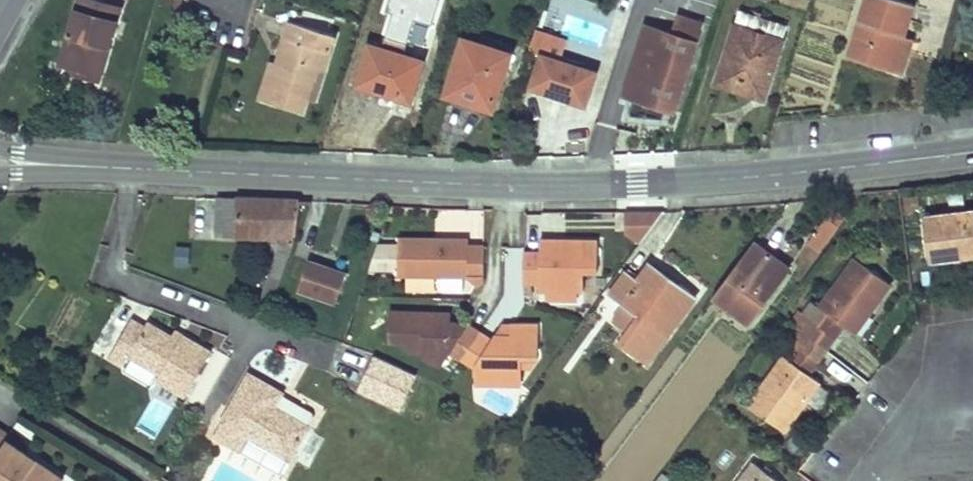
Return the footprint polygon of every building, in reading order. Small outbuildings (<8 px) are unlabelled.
[(94,0),(80,0),(74,19),(115,31),(120,13),(98,6),(99,1),(94,0)] [(415,18),(433,23),(440,0),(389,0),(378,35),(408,44),(415,18)] [(891,71),(902,36),(905,37),(914,4),(900,0),(871,0),(853,59),(891,71)] [(120,13),(122,8),(99,1),(98,6),(120,13)] [(715,84),(757,98),(763,78),(770,80),(786,28),(738,13),(715,84)] [(625,93),(646,100),(649,92),(677,101),(701,22),(679,15),(674,29),(679,31),(678,35),(646,25),(625,93)] [(61,64),(77,68),(85,70),(83,77),(101,81),(115,31),(74,19),(61,64)] [(301,113),(306,97),(310,86),(318,88),(334,35),(290,21),(284,38),(290,40),(281,65),(273,62),(260,100),(301,113)] [(902,36),(891,71),(899,74),(910,38),(905,37),(902,36)] [(461,38),(445,93),(492,107),(509,53),(461,38)] [(356,84),(396,97),(399,89),(413,93),(423,60),(369,44),(356,84)] [(540,53),(529,86),(584,104),(595,70),(540,53)] [(804,85),(809,61),(795,59),(791,83),(804,85)] [(77,68),(75,75),(83,77),(85,70),(77,68)] [(763,78),(757,98),(764,99),(770,80),(763,78)] [(310,86),(306,97),(314,99),(318,88),(310,86)] [(399,89),(396,97),(410,101),(413,93),(399,89)] [(649,92),(646,100),(674,110),(677,101),(649,92)] [(251,200),(216,199),(215,235),(257,239),(278,237),(280,246),(260,309),(253,307),(251,312),(266,318),(275,293),(295,237),(299,202),(251,200)] [(624,237),(652,238),(653,212),(626,210),(624,237)] [(832,211),(815,232),(828,241),(844,220),(832,211)] [(923,220),(929,261),(972,256),(972,214),(923,220)] [(373,241),(373,272),(396,272),(396,241),(373,241)] [(728,276),(713,297),(748,323),(789,268),(754,241),(728,276)] [(468,281),(478,292),(484,287),(485,244),(460,243),(460,250),(453,249),(453,243),(399,242),(398,279),(437,280),(468,281)] [(175,245),(174,264),(189,265),(190,246),(175,245)] [(599,246),(548,245),(548,251),(540,251),(540,245),(525,245),(524,288),(540,288),(540,295),(548,295),(577,296),(584,296),(585,277),(598,278),(599,246)] [(821,310),(804,334),(827,351),(845,328),(856,336),(892,287),(858,261),(821,310)] [(310,262),(300,292),(337,304),(347,274),(310,262)] [(608,294),(625,306),(639,317),(629,329),(619,343),(646,362),(696,296),(651,262),(638,278),(627,270),(608,294)] [(577,296),(548,295),(548,303),(577,304),(577,296)] [(791,325),(797,330),(804,334),(821,310),(812,304),(804,315),(800,312),(791,325)] [(625,306),(615,319),(629,329),(639,317),(625,306)] [(434,315),(434,322),(427,322),(427,315),(387,314),(386,345),(405,345),(405,354),(420,354),(420,360),(442,360),(447,353),(460,362),(478,332),(466,324),(461,330),(454,326),(449,326),(449,316),(434,315)] [(180,344),(172,340),(147,326),(144,330),(131,323),(110,361),(123,369),(129,359),(161,377),(159,383),(187,399),(211,355),(183,339),(180,344)] [(516,390),(517,370),(516,370),(517,363),(529,363),(536,364),(537,330),(510,329),(509,337),(494,337),(491,341),(478,332),(460,362),(473,371),(472,388),(516,390)] [(510,329),(500,329),(494,337),(509,337),(510,329)] [(797,330),(788,342),(794,346),(804,334),(797,330)] [(175,334),(172,340),(180,344),(183,339),(175,334)] [(804,334),(794,346),(794,347),(796,348),(788,359),(785,358),(749,407),(783,432),(819,385),(808,376),(827,351),(804,334)] [(373,355),(358,393),(402,410),(417,373),(373,355)] [(316,414),(248,376),(213,440),(242,456),(250,440),(289,463),(316,414)] [(0,430),(0,480),(61,480),(64,476),(7,440),(9,435),(0,430)] [(753,464),(741,480),(776,480),(753,464)]
